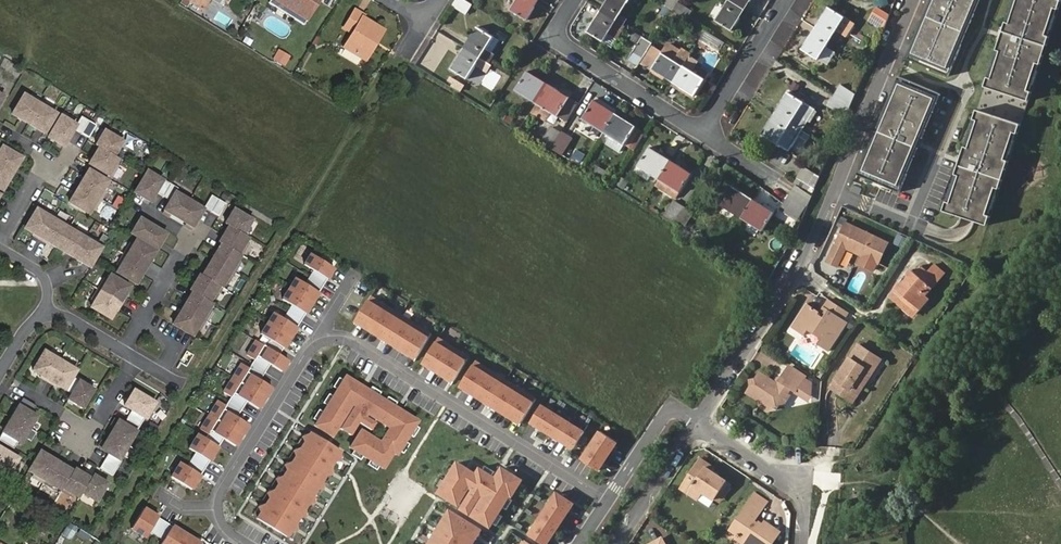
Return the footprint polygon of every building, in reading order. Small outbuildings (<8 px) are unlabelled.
[(184,1),(199,10),(204,0),(184,0),(184,1)] [(210,0),(204,0),(199,10),(206,14),(213,2),(210,0)] [(309,24),(324,0),(275,0),(274,2),(309,24)] [(451,5),(466,15),(472,5),(464,0),(454,0),(451,5)] [(510,10),(526,21),(539,0),(516,0),(510,10)] [(600,10),(616,20),(628,0),(606,0),(600,10)] [(672,10),(678,2),(679,0),(667,0),(664,5),(672,10)] [(745,10),(729,0),(728,0),(715,21),(731,31),(745,10)] [(745,10),(751,0),(729,0),(745,10)] [(970,24),(980,0),(930,0),(925,12),(906,58),(948,76),(970,24)] [(1060,1),(1060,0),(1013,0),(985,86),(1028,101),(1060,1)] [(306,28),(309,24),(274,2),(271,7),(306,28)] [(678,2),(672,10),(686,18),(691,11),(678,2)] [(831,39),(838,43),(843,35),(845,36),(853,23),(828,8),(816,28),(831,39)] [(872,21),(885,27),(890,14),(877,8),(872,21)] [(616,20),(600,10),(587,31),(603,41),(616,20)] [(374,44),(378,46),(385,36),(364,22),(366,19),(357,13),(346,31),(353,36),(345,51),(363,62),(374,44)] [(486,49),(493,37),(477,27),(464,48),(480,58),(488,63),(493,54),(491,52),(486,49)] [(818,59),(831,39),(816,28),(803,50),(818,59)] [(723,42),(705,31),(699,40),(704,43),(717,52),(723,42)] [(652,43),(642,36),(632,52),(642,58),(652,43)] [(498,40),(493,37),(486,49),(491,52),(498,40)] [(670,41),(662,53),(674,60),(682,48),(670,41)] [(367,64),(378,46),(374,44),(363,62),(367,64)] [(642,64),(651,69),(662,53),(653,47),(642,64)] [(272,59),(284,66),(291,54),(279,48),(272,59)] [(467,80),(480,58),(464,48),(450,69),(467,80)] [(689,55),(690,53),(682,48),(674,60),(662,53),(651,69),(665,77),(667,74),(674,79),(689,55)] [(703,79),(691,71),(697,60),(689,55),(674,79),(682,84),(680,87),(693,95),(703,79)] [(515,90),(535,103),(547,84),(527,71),(515,90)] [(667,74),(665,77),(672,82),(674,79),(667,74)] [(941,94),(898,76),(857,175),(900,192),(941,94)] [(682,84),(674,79),(672,82),(680,87),(682,84)] [(680,87),(672,82),(671,85),(692,98),(693,95),(680,87)] [(833,95),(851,106),(856,93),(841,83),(833,95)] [(535,103),(530,111),(544,120),(549,111),(557,116),(569,97),(547,84),(535,103)] [(774,114),(802,131),(816,110),(787,93),(774,114)] [(41,133),(53,113),(47,110),(49,108),(26,94),(25,97),(20,94),(8,113),(41,133)] [(846,117),(851,106),(833,95),(827,105),(846,117)] [(582,119),(604,133),(615,114),(594,101),(582,119)] [(988,225),(1021,124),(977,110),(944,211),(967,218),(988,225)] [(501,112),(498,116),(511,124),(513,120),(501,112)] [(615,114),(604,133),(610,137),(624,145),(636,127),(615,114)] [(807,141),(810,136),(802,131),(774,114),(762,134),(789,152),(799,136),(807,141)] [(61,146),(71,129),(85,138),(93,125),(79,117),(73,126),(65,121),(66,120),(58,115),(45,136),(61,146)] [(541,143),(550,148),(561,131),(552,125),(541,143)] [(624,145),(634,152),(646,133),(636,127),(624,145)] [(115,164),(118,160),(113,157),(122,142),(103,131),(95,146),(98,148),(88,165),(110,178),(117,166),(115,164)] [(561,131),(550,148),(561,154),(572,138),(561,131)] [(624,145),(610,137),(606,144),(620,153),(624,145)] [(1,147),(0,149),(20,161),(21,159),(1,147)] [(658,180),(670,160),(649,147),(637,166),(658,180)] [(20,161),(0,149),(0,191),(1,191),(20,161)] [(691,174),(670,160),(658,180),(659,180),(679,193),(691,174)] [(595,165),(592,175),(604,179),(607,170),(595,165)] [(794,184),(809,194),(819,177),(804,167),(794,184)] [(96,206),(106,189),(104,188),(107,183),(87,171),(74,193),(96,206)] [(193,228),(204,210),(175,193),(178,189),(177,189),(163,180),(162,182),(154,178),(155,177),(147,172),(134,193),(150,203),(156,193),(170,201),(164,211),(193,228)] [(625,189),(629,182),(621,177),(616,184),(625,189)] [(679,193),(659,180),(656,187),(675,198),(679,193)] [(720,205),(741,218),(752,199),(732,187),(720,205)] [(96,206),(74,193),(68,203),(87,215),(91,210),(93,211),(96,206)] [(218,218),(226,205),(212,196),(204,209),(218,218)] [(788,196),(780,210),(797,220),(806,207),(788,196)] [(752,199),(741,218),(744,220),(762,231),(774,213),(752,199)] [(664,216),(673,221),(682,206),(674,201),(664,216)] [(682,206),(673,221),(683,228),(693,212),(682,206)] [(244,236),(253,221),(234,210),(225,225),(230,227),(244,236)] [(95,244),(73,231),(72,233),(62,227),(63,225),(41,212),(40,214),(35,211),(23,230),(31,235),(30,237),(45,245),(46,244),(88,269),(99,249),(94,247),(95,244)] [(167,235),(141,220),(136,228),(137,229),(136,231),(161,245),(167,235)] [(862,255),(861,257),(879,266),(888,246),(847,226),(839,243),(829,264),(838,269),(847,251),(857,255),(858,253),(862,255)] [(238,261),(248,245),(246,244),(249,239),(244,236),(230,227),(219,244),(221,246),(206,272),(225,284),(225,283),(227,285),(241,263),(238,261)] [(161,245),(136,231),(133,236),(158,250),(161,245)] [(137,285),(156,253),(137,241),(134,246),(131,245),(118,267),(120,269),(117,274),(137,285)] [(732,256),(735,248),(726,245),(723,254),(732,256)] [(180,467),(173,477),(191,489),(223,438),(235,446),(248,427),(235,419),(245,404),(258,413),(273,390),(261,382),(270,368),(282,376),(290,364),(278,357),(334,270),(308,253),(298,267),(308,273),(302,282),(292,276),(277,300),(288,307),(281,317),(272,311),(257,335),(267,342),(264,346),(254,340),(245,354),(253,359),(248,367),(240,362),(221,391),(230,396),(223,406),(216,401),(198,430),(206,436),(204,440),(197,435),(188,449),(196,453),(185,470),(180,467)] [(936,264),(930,272),(941,282),(947,275),(936,264)] [(907,285),(903,282),(898,288),(899,289),(892,297),(912,315),(919,314),(929,302),(929,295),(941,282),(930,272),(923,266),(917,273),(914,271),(908,277),(911,280),(907,285)] [(198,335),(211,312),(209,311),(212,306),(209,304),(213,299),(215,300),(225,284),(206,272),(202,277),(200,276),(190,292),(193,294),(173,327),(193,339),(196,333),(198,335)] [(117,312),(126,298),(125,297),(130,288),(111,276),(108,281),(106,280),(92,302),(95,303),(91,309),(111,320),(116,312),(117,312)] [(908,277),(903,282),(907,285),(911,280),(908,277)] [(415,359),(430,335),(370,296),(354,322),(415,359)] [(850,312),(833,300),(828,308),(833,311),(828,319),(823,315),(824,313),(812,305),(803,317),(806,319),(800,329),(809,335),(812,330),(824,337),(820,343),(831,350),(850,320),(847,318),(850,312)] [(828,308),(824,313),(823,315),(828,319),(833,311),(828,308)] [(796,327),(800,329),(806,319),(803,317),(796,327)] [(421,364),(452,383),(467,358),(437,339),(421,364)] [(836,384),(853,396),(871,370),(875,373),(885,358),(863,342),(836,384)] [(93,391),(72,378),(76,371),(71,368),(72,366),(61,359),(50,353),(49,355),(43,352),(32,372),(40,377),(39,378),(54,387),(55,386),(64,391),(70,395),(67,400),(82,409),(93,391)] [(458,387),(519,425),(534,400),(474,362),(458,387)] [(791,366),(782,380),(763,368),(759,374),(756,375),(757,378),(754,382),(777,398),(781,398),(783,400),(785,398),(788,400),(794,392),(792,391),(797,384),(801,387),(812,394),(817,382),(808,376),(809,376),(794,365),(791,366)] [(871,370),(853,396),(858,400),(875,373),(871,370)] [(339,421),(353,430),(358,421),(370,429),(375,422),(349,406),(351,402),(377,418),(390,426),(380,442),(360,430),(350,446),(353,448),(351,453),(360,459),(363,454),(370,458),(367,463),(376,469),(379,464),(383,466),(392,451),(396,453),(398,449),(403,452),(408,443),(404,440),(408,433),(413,436),(419,427),(414,424),(416,420),(393,406),(396,401),(387,395),(384,400),(377,396),(380,391),(371,385),(368,390),(345,375),(343,379),(337,388),(333,395),(327,404),(323,411),(317,420),(315,424),(331,434),(339,421)] [(332,385),(337,388),(343,379),(338,376),(332,385)] [(118,461),(148,412),(149,413),(154,405),(133,392),(124,407),(131,412),(123,425),(117,422),(100,450),(107,455),(98,469),(110,477),(120,462),(118,461)] [(322,401),(327,404),(333,395),(328,392),(322,401)] [(35,416),(29,413),(33,406),(21,398),(0,433),(0,442),(11,449),(15,442),(19,444),(35,416)] [(349,406),(375,422),(377,418),(351,402),(349,406)] [(525,429),(568,456),(583,433),(540,406),(525,429)] [(312,417),(317,420),(323,411),(318,408),(312,417)] [(375,434),(373,438),(380,442),(390,426),(377,418),(375,422),(384,428),(379,436),(375,434)] [(580,461),(597,472),(616,444),(599,433),(580,461)] [(284,538),(337,452),(308,434),(254,520),(284,538)] [(14,458),(0,450),(0,471),(6,475),(11,466),(10,465),(14,458)] [(88,479),(72,469),(71,472),(54,462),(38,452),(32,461),(26,472),(31,474),(30,477),(41,484),(52,491),(53,488),(59,491),(70,498),(71,496),(76,499),(79,494),(94,503),(105,484),(91,475),(88,479)] [(701,455),(697,461),(705,465),(706,463),(714,468),(715,466),(715,464),(701,455)] [(705,465),(697,461),(682,484),(690,490),(693,486),(703,493),(705,490),(717,497),(721,490),(726,494),(733,484),(728,481),(729,479),(714,468),(706,463),(705,465)] [(440,490),(437,494),(453,504),(453,505),(488,528),(491,524),(495,527),(501,518),(496,515),(501,508),(505,511),(511,502),(506,499),(508,496),(510,497),(520,482),(504,472),(505,471),(502,469),(501,470),(500,470),(494,480),(490,478),(493,473),(484,468),(482,472),(468,463),(464,469),(456,464),(453,468),(449,475),(444,483),(440,490)] [(444,472),(449,475),(453,468),(448,465),(444,472)] [(435,487),(440,490),(444,483),(439,480),(435,487)] [(700,497),(703,493),(693,486),(690,490),(700,497)] [(722,500),(726,494),(721,490),(717,497),(722,500)] [(752,500),(763,508),(768,500),(757,492),(752,500)] [(539,543),(546,543),(572,505),(555,494),(527,536),(539,543)] [(752,500),(748,507),(759,514),(763,508),(752,500)] [(122,533),(139,543),(145,543),(151,535),(160,541),(158,543),(206,543),(142,503),(122,533)] [(748,507),(735,526),(741,531),(739,535),(752,543),(772,543),(781,531),(780,531),(767,521),(765,523),(757,517),(759,514),(748,507)] [(448,512),(443,521),(442,520),(436,529),(437,529),(434,535),(432,535),(428,542),(429,543),(428,543),(473,543),(475,541),(474,541),(479,532),(448,512)] [(61,536),(70,540),(77,528),(67,523),(61,536)] [(665,535),(647,543),(669,543),(665,535)]
